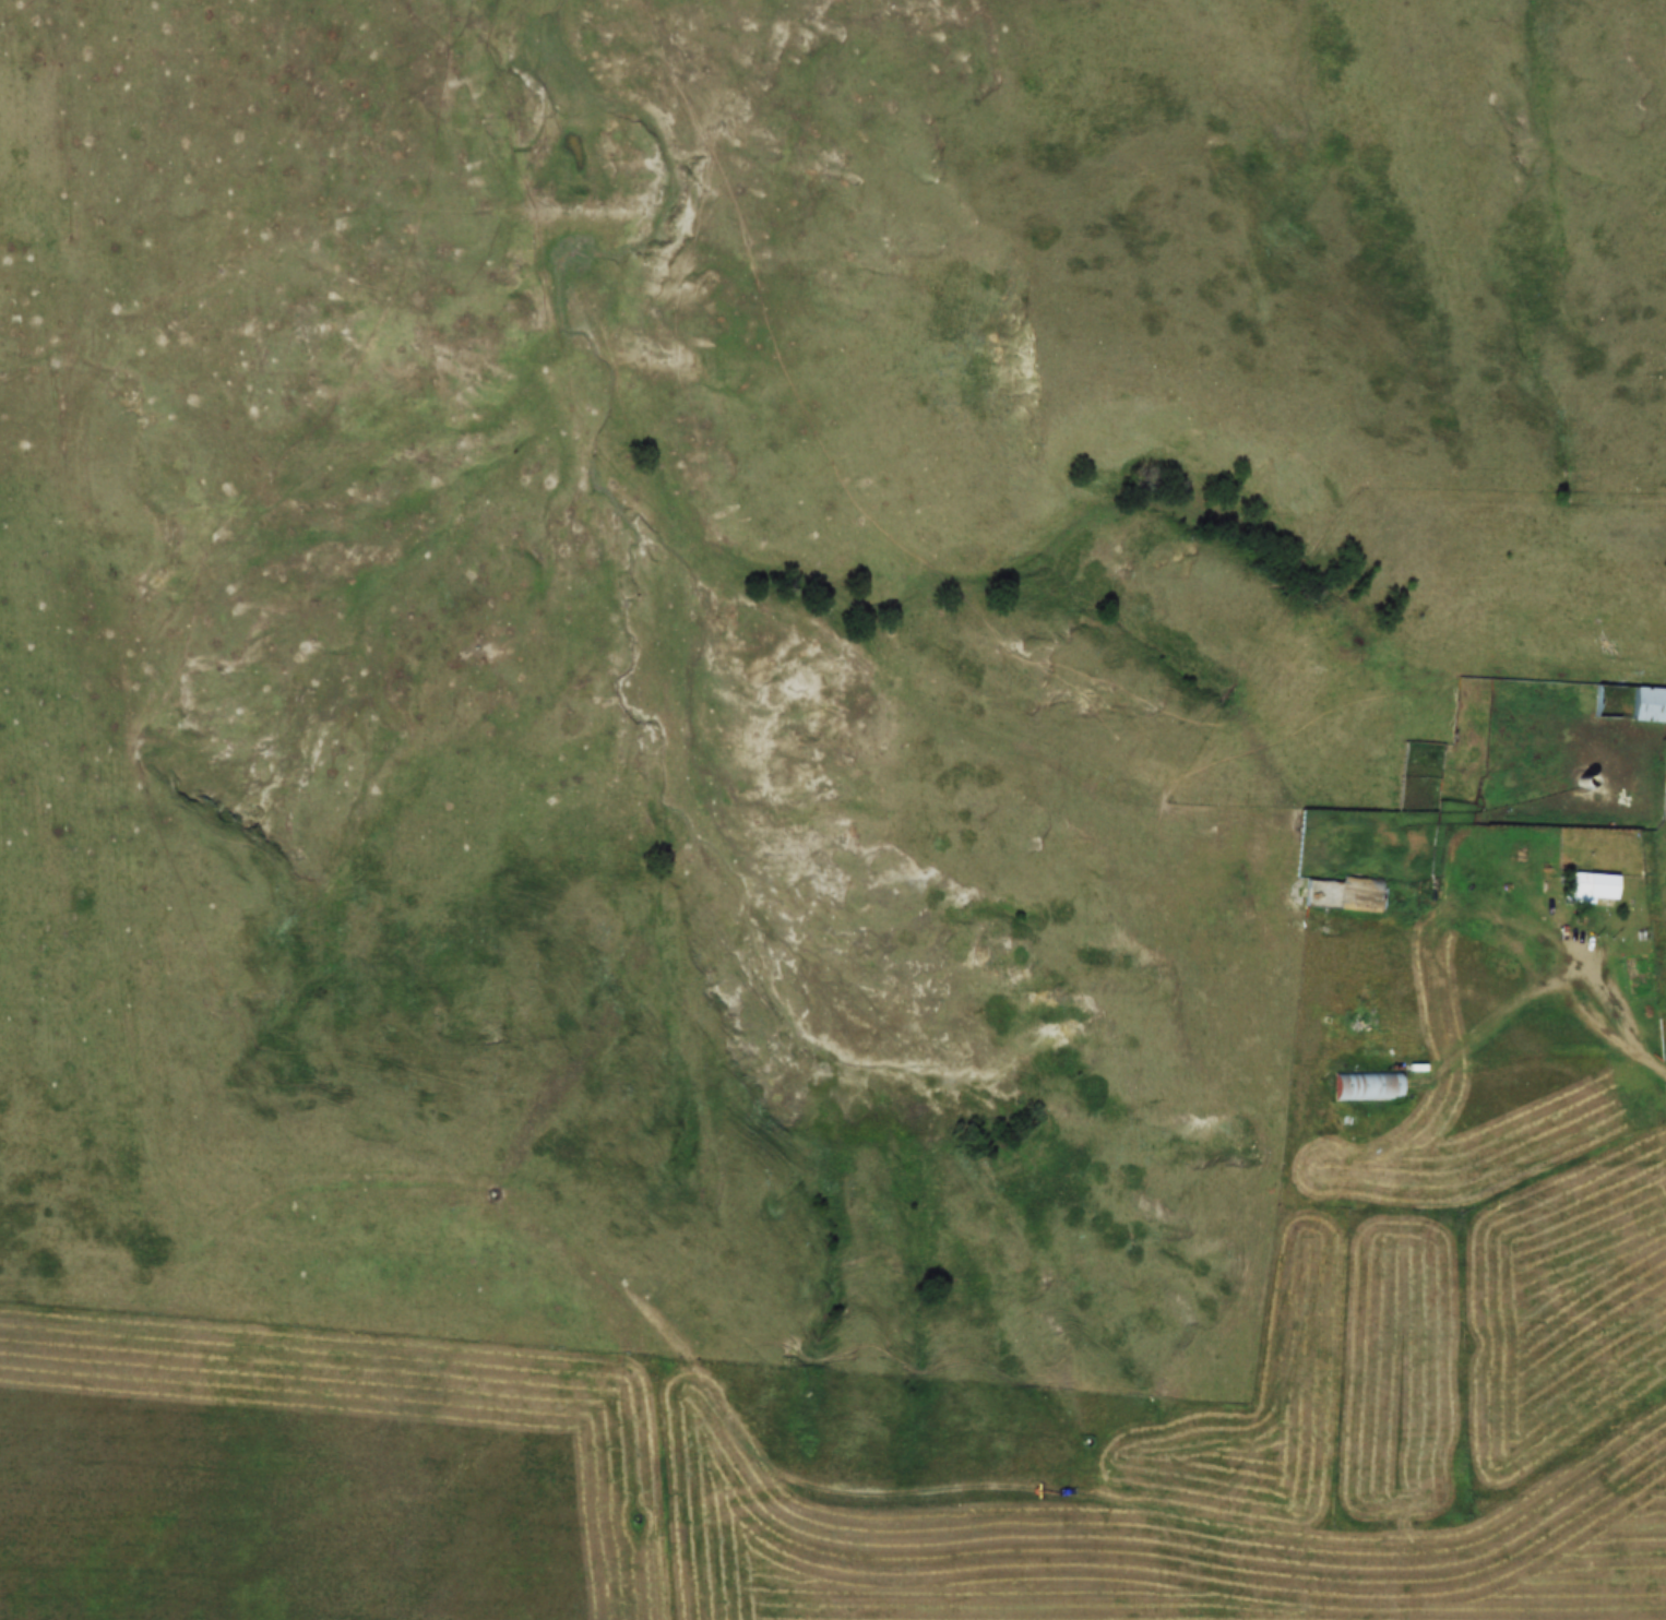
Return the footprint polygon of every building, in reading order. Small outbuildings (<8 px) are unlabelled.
[(1622,679),(1664,682),(1662,716),(1620,713),(1622,679)] [(1559,865),(1606,868),(1604,891),(1580,889),(1580,895),(1558,894),(1559,865)] [(1293,898),(1295,872),(1365,879),(1362,905),(1293,898)] [(1616,876),(1570,875),(1569,904),(1615,905),(1616,876)] [(1320,1092),(1320,1065),(1382,1064),(1383,1091),(1320,1092)]
